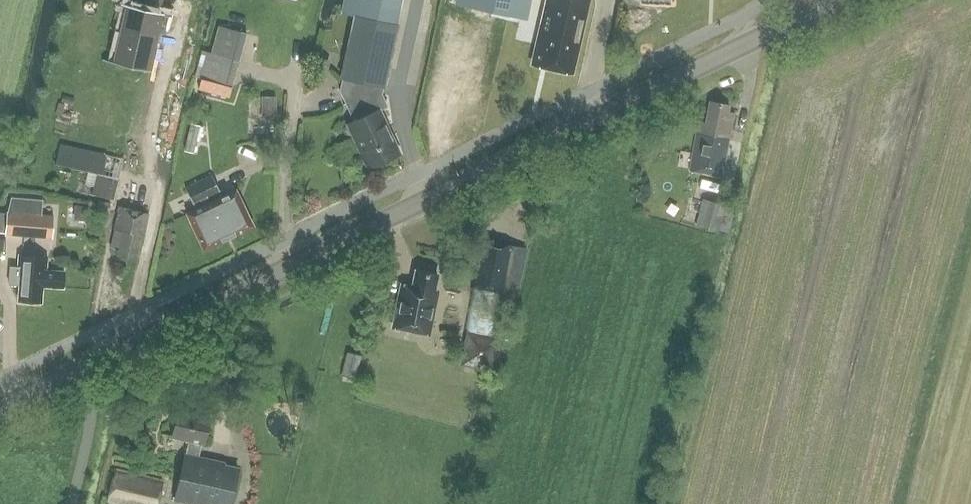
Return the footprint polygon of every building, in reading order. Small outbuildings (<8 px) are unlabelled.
[(149,6),(131,2),(117,60),(151,68),(164,10),(161,9),(163,0),(151,0),(149,6)] [(398,24),(395,24),(400,0),(342,0),(340,12),(355,15),(342,78),(340,91),(354,120),(350,122),(356,134),(354,136),(362,153),(364,152),(371,167),(378,164),(379,166),(392,160),(391,158),(397,155),(390,140),(393,138),(380,110),(388,106),(382,94),(383,87),(384,87),(398,24)] [(524,0),(465,0),(522,12),(524,0)] [(570,72),(586,0),(550,0),(535,63),(570,72)] [(233,87),(240,60),(203,50),(196,77),(233,87)] [(230,98),(233,87),(201,78),(197,89),(230,98)] [(722,177),(734,114),(728,112),(729,105),(710,102),(707,123),(699,122),(691,170),(722,177)] [(186,151),(195,154),(203,126),(194,124),(186,151)] [(57,164),(98,174),(93,195),(114,200),(124,158),(62,143),(57,164)] [(210,203),(208,199),(221,193),(213,175),(187,188),(197,209),(188,213),(205,249),(253,226),(236,190),(210,203)] [(52,238),(54,216),(42,215),(43,199),(11,197),(8,212),(6,234),(52,238)] [(729,232),(735,209),(726,206),(726,204),(703,198),(696,226),(719,232),(720,229),(729,232)] [(144,235),(149,213),(119,207),(115,229),(111,247),(119,248),(118,254),(137,258),(142,235),(144,235)] [(480,240),(471,285),(506,292),(515,247),(480,240)] [(48,259),(48,257),(19,255),(19,257),(19,266),(10,266),(9,285),(20,285),(19,300),(42,302),(43,286),(64,288),(65,271),(47,270),(48,259)] [(437,289),(440,272),(414,268),(412,283),(400,281),(392,328),(432,335),(440,289),(437,289)] [(460,292),(462,281),(446,278),(444,290),(460,292)] [(499,369),(508,336),(473,327),(464,360),(499,369)] [(342,375),(356,378),(362,355),(348,351),(342,375)] [(210,417),(178,410),(172,436),(189,439),(186,455),(185,455),(175,499),(199,503),(229,503),(238,468),(224,465),(225,464),(199,458),(202,442),(205,443),(210,417)] [(163,483),(115,471),(108,501),(122,503),(158,503),(163,483)]
